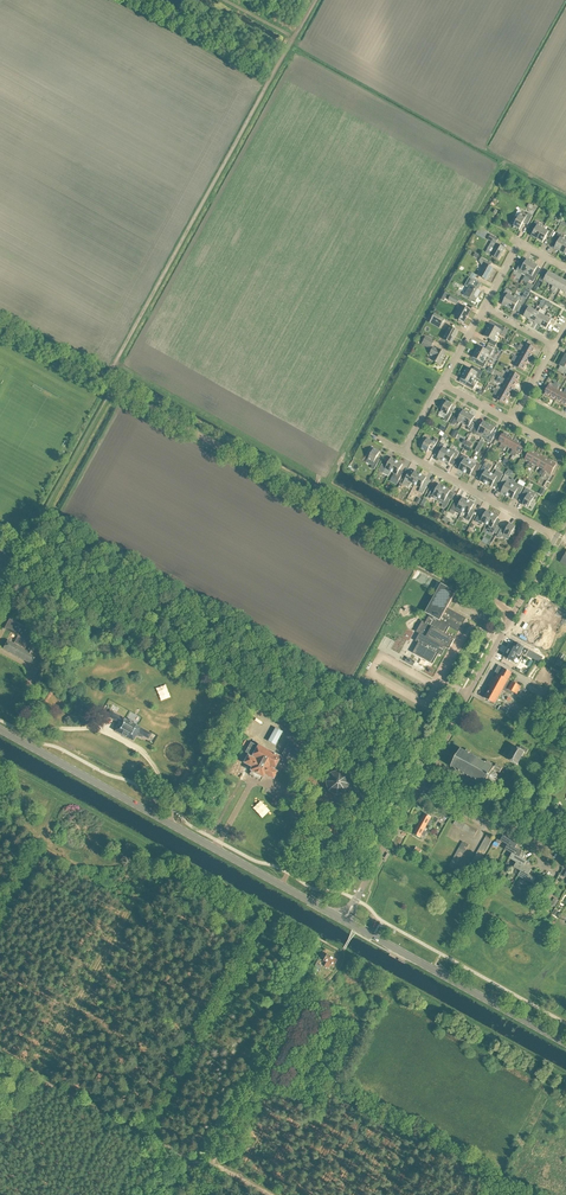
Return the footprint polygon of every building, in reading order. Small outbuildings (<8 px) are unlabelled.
[(521,212),(520,212),(517,218),(515,216),(512,222),(515,224),(514,226),(520,230),(523,223),(526,225),(532,215),(527,213),(526,215),(522,212),(521,212)] [(537,240),(543,229),(544,226),(535,221),(532,228),(535,230),(531,236),(537,240)] [(480,227),(477,233),(485,237),(488,231),(480,227)] [(543,229),(537,240),(543,243),(547,236),(550,238),(553,231),(550,229),(549,232),(543,229)] [(560,252),(565,241),(565,238),(558,234),(555,240),(558,242),(554,249),(560,252)] [(499,260),(505,249),(496,244),(498,239),(491,235),(488,240),(492,242),(491,244),(496,247),(491,255),(499,260)] [(487,281),(494,269),(488,266),(490,263),(481,258),(479,262),(484,270),(483,273),(481,273),(479,276),(487,281)] [(523,266),(520,265),(516,271),(522,275),(525,276),(525,277),(526,274),(532,263),(527,260),(523,266)] [(538,266),(532,263),(526,274),(525,277),(528,278),(527,279),(530,281),(533,283),(538,275),(534,273),(538,266)] [(549,284),(554,275),(549,272),(545,279),(541,277),(540,279),(544,281),(549,284)] [(553,291),(560,278),(554,275),(549,284),(553,286),(551,290),(553,291)] [(482,284),(470,277),(465,286),(469,289),(464,296),(475,302),(481,291),(479,290),(482,284)] [(560,290),(565,281),(560,278),(553,291),(555,292),(557,288),(560,290)] [(508,308),(514,297),(510,295),(512,292),(507,289),(502,296),(506,298),(502,305),(508,308)] [(514,297),(508,308),(513,311),(517,304),(520,306),(525,299),(516,294),(514,297)] [(451,295),(449,300),(457,305),(460,300),(451,295)] [(464,324),(471,311),(462,306),(461,308),(461,307),(459,310),(458,312),(459,313),(455,319),(464,324)] [(530,320),(535,311),(529,307),(529,308),(525,306),(524,308),(528,310),(524,317),(530,320)] [(535,323),(542,310),(540,309),(538,313),(535,311),(530,320),(535,323)] [(541,326),(546,317),(542,315),(544,311),(542,310),(535,323),(541,326)] [(444,320),(435,315),(430,323),(440,328),(444,320)] [(546,317),(541,326),(547,329),(550,322),(554,324),(555,322),(551,320),(552,320),(546,317)] [(487,330),(498,336),(499,334),(502,335),(505,329),(499,325),(497,328),(490,325),(487,330)] [(443,339),(444,340),(451,344),(458,331),(450,327),(443,339)] [(495,342),(498,336),(487,330),(484,336),(491,340),(489,343),(495,347),(497,343),(495,342)] [(426,338),(423,342),(432,347),(434,343),(426,338)] [(516,345),(533,354),(536,349),(527,344),(525,347),(521,344),(519,347),(516,345)] [(530,360),(533,354),(516,345),(515,347),(522,352),(521,355),(530,360)] [(475,352),(486,358),(488,354),(490,356),(494,350),(487,346),(485,350),(479,346),(475,352)] [(432,361),(440,365),(446,354),(438,349),(438,350),(434,348),(430,354),(434,356),(432,361)] [(484,361),(486,358),(475,352),(472,357),(479,361),(477,364),(484,368),(487,362),(484,361)] [(527,366),(530,360),(521,355),(519,358),(514,355),(513,358),(527,366)] [(524,371),(527,366),(513,358),(511,360),(516,363),(514,366),(524,371)] [(464,373),(474,379),(476,376),(480,378),(483,372),(475,368),(474,371),(467,367),(464,373)] [(508,377),(517,382),(521,376),(510,371),(507,369),(505,371),(510,374),(508,377)] [(478,381),(474,379),(464,373),(461,379),(467,382),(466,386),(473,390),(478,381)] [(514,388),(517,382),(508,377),(507,380),(502,378),(501,380),(514,388)] [(511,394),(514,388),(501,380),(499,383),(504,385),(502,388),(511,394)] [(550,398),(557,384),(555,382),(552,387),(549,385),(544,394),(550,398)] [(550,398),(555,401),(560,391),(557,390),(560,385),(557,384),(550,398)] [(502,388),(499,387),(497,390),(493,388),(492,390),(494,392),(508,399),(511,394),(502,388)] [(565,389),(563,393),(560,391),(555,401),(561,404),(565,394),(565,389)] [(508,399),(494,392),(493,394),(497,397),(496,400),(505,405),(508,399)] [(449,411),(453,405),(447,401),(445,404),(442,402),(439,408),(442,410),(441,412),(447,415),(444,420),(447,422),(452,413),(449,411)] [(463,424),(469,414),(463,410),(459,417),(456,415),(452,424),(455,426),(456,424),(459,425),(460,423),(463,424)] [(469,414),(463,424),(469,427),(467,430),(471,432),(474,425),(471,424),(475,417),(469,414)] [(483,436),(489,425),(483,422),(480,428),(476,427),(473,433),(481,438),(483,435),(483,436)] [(483,436),(483,435),(481,438),(487,441),(487,442),(490,444),(494,436),(491,435),(495,428),(489,425),(483,436)] [(501,449),(509,436),(503,432),(498,442),(501,443),(499,448),(501,449)] [(506,446),(509,448),(515,439),(509,436),(501,449),(504,451),(506,446)] [(433,451),(438,440),(435,438),(433,442),(427,439),(426,441),(423,439),(420,445),(423,447),(421,449),(427,453),(429,449),(433,451)] [(515,439),(509,448),(513,450),(510,454),(512,456),(520,442),(515,439)] [(466,445),(474,450),(476,446),(468,441),(466,445)] [(512,456),(515,457),(518,453),(521,454),(526,445),(520,442),(512,456)] [(437,458),(443,461),(449,450),(443,447),(445,445),(441,443),(438,450),(441,451),(437,458)] [(453,458),(456,460),(459,453),(450,448),(449,450),(443,461),(449,464),(453,458)] [(380,452),(374,449),(373,451),(370,450),(366,456),(370,457),(367,463),(372,466),(371,468),(374,470),(380,461),(376,459),(380,452)] [(529,468),(537,453),(530,449),(525,460),(530,462),(529,463),(528,464),(526,467),(529,468)] [(538,467),(543,457),(537,453),(529,468),(531,469),(533,466),(533,465),(533,464),(538,467)] [(459,470),(464,473),(470,462),(467,460),(468,458),(463,455),(459,461),(462,463),(459,470)] [(542,475),(550,460),(543,457),(538,467),(543,470),(542,470),(541,471),(539,474),(542,475)] [(391,472),(397,461),(391,458),(388,465),(384,463),(380,472),(388,476),(390,472),(391,472)] [(474,469),(478,472),(482,465),(477,463),(478,462),(472,459),(470,462),(464,473),(470,476),(474,469)] [(550,460),(542,475),(544,476),(546,474),(546,472),(551,474),(556,464),(550,460)] [(403,465),(397,461),(391,472),(394,474),(392,477),(399,481),(403,473),(399,471),(403,465)] [(486,462),(484,465),(480,473),(483,475),(480,481),(485,485),(491,474),(488,472),(492,465),(486,462)] [(415,485),(421,474),(415,471),(413,475),(409,472),(402,484),(409,488),(412,483),(415,485)] [(491,474),(485,485),(491,488),(495,481),(499,483),(503,475),(496,471),(494,475),(491,474)] [(427,478),(421,474),(415,485),(421,488),(419,492),(423,494),(427,487),(423,484),(427,478)] [(507,496),(513,485),(509,484),(511,480),(504,476),(500,484),(505,486),(501,493),(507,496)] [(513,485),(507,496),(512,499),(516,493),(520,495),(524,487),(518,484),(516,487),(513,485)] [(437,501),(445,488),(439,485),(435,491),(432,490),(427,498),(431,500),(432,498),(437,501)] [(450,491),(445,488),(437,501),(443,504),(441,507),(445,509),(446,507),(450,500),(447,498),(450,491)] [(536,494),(530,491),(526,488),(522,496),(526,498),(522,505),(528,508),(530,506),(533,507),(536,501),(533,500),(536,494)] [(459,504),(455,502),(449,512),(454,515),(455,512),(461,515),(463,512),(469,501),(463,498),(459,504)] [(474,504),(469,501),(463,512),(468,515),(466,519),(470,521),(474,513),(471,511),(474,504)] [(483,523),(487,525),(492,514),(487,511),(483,518),(479,515),(475,522),(482,525),(483,523)] [(487,525),(489,526),(487,529),(490,531),(489,532),(493,534),(494,533),(497,535),(500,528),(497,527),(498,526),(494,524),(498,517),(492,514),(487,525)] [(514,537),(517,531),(514,529),(516,527),(510,524),(507,529),(502,527),(497,536),(501,539),(502,537),(508,540),(511,535),(514,537)] [(428,615),(440,621),(449,626),(458,631),(465,618),(447,608),(456,592),(442,584),(425,613),(428,615)] [(528,642),(550,652),(557,637),(553,635),(563,611),(542,602),(530,629),(534,631),(528,642)] [(417,641),(411,652),(413,653),(432,663),(437,653),(438,653),(440,655),(445,647),(449,649),(453,639),(445,634),(449,626),(440,621),(428,615),(424,622),(422,621),(416,631),(418,632),(414,640),(417,641)] [(32,631),(10,618),(4,629),(17,637),(14,644),(8,641),(3,649),(31,664),(36,656),(36,654),(33,653),(38,644),(34,641),(28,651),(25,650),(29,643),(26,641),(32,631)] [(527,655),(529,650),(514,642),(511,646),(510,645),(504,657),(511,660),(511,661),(517,665),(524,653),(527,655)] [(555,664),(560,667),(565,657),(561,654),(555,664)] [(407,657),(404,661),(412,666),(415,662),(410,659),(407,657)] [(521,687),(508,680),(512,673),(498,666),(487,685),(489,686),(490,687),(484,698),(495,704),(497,705),(498,704),(496,702),(503,690),(510,694),(512,692),(517,694),(521,687)] [(115,731),(133,741),(137,735),(138,736),(138,737),(139,738),(141,737),(142,738),(143,736),(148,739),(151,734),(134,724),(133,722),(131,721),(128,722),(113,713),(114,711),(110,709),(107,716),(118,722),(116,726),(117,726),(115,731)] [(275,728),(268,741),(275,745),(282,732),(275,728)] [(290,741),(286,748),(281,757),(258,745),(258,746),(251,742),(246,752),(249,754),(248,756),(248,755),(244,763),(252,768),(250,771),(251,771),(249,775),(261,781),(263,778),(265,775),(273,779),(277,772),(279,773),(282,768),(290,772),(296,761),(297,761),(304,749),(290,741)] [(526,753),(528,750),(521,746),(519,749),(514,747),(507,759),(518,765),(524,752),(526,753)] [(478,758),(477,758),(474,756),(474,755),(473,756),(470,754),(470,753),(470,752),(466,749),(466,751),(465,751),(465,752),(461,750),(462,749),(461,749),(460,749),(460,750),(451,766),(451,765),(450,766),(451,766),(451,767),(452,767),(455,769),(455,770),(454,771),(458,773),(459,772),(460,772),(460,771),(464,773),(463,774),(464,774),(468,776),(467,776),(468,777),(468,776),(472,778),(472,779),(472,778),(476,780),(476,781),(475,783),(479,785),(480,783),(480,784),(481,783),(484,785),(484,786),(485,786),(485,785),(486,785),(485,785),(487,782),(489,783),(489,784),(490,784),(490,783),(492,783),(493,784),(493,783),(495,782),(496,782),(496,781),(497,779),(498,779),(497,778),(497,776),(498,776),(497,775),(495,773),(496,773),(496,772),(496,771),(500,773),(502,768),(496,765),(495,766),(487,761),(486,762),(486,763),(482,761),(482,760),(481,761),(478,759),(478,758)] [(350,785),(350,784),(347,776),(347,775),(339,771),(330,774),(330,773),(329,774),(330,774),(325,782),(328,791),(336,796),(337,796),(345,793),(346,793),(350,785)] [(425,814),(414,834),(420,838),(422,835),(425,836),(427,832),(424,831),(427,824),(430,826),(433,822),(429,820),(431,817),(425,814)] [(331,836),(332,835),(334,836),(339,828),(330,822),(325,831),(327,831),(325,834),(329,836),(330,836),(331,836)] [(515,849),(518,844),(503,836),(502,839),(498,837),(495,843),(494,842),(491,846),(492,847),(493,845),(497,847),(501,841),(508,845),(515,849)] [(505,849),(512,853),(520,857),(522,852),(517,850),(520,845),(518,844),(515,849),(508,845),(505,849)] [(512,866),(514,867),(517,862),(524,866),(527,861),(522,859),(525,854),(522,852),(520,857),(512,853),(510,858),(514,861),(512,866)] [(517,862),(514,867),(521,871),(529,875),(531,870),(527,867),(529,862),(527,861),(524,866),(517,862)] [(534,871),(531,870),(529,875),(521,871),(518,876),(533,884),(536,879),(531,876),(534,871)] [(505,873),(502,871),(497,880),(500,882),(505,873)] [(554,898),(550,904),(554,907),(558,900),(554,898)] [(333,967),(337,960),(326,955),(323,961),(326,963),(324,966),(328,969),(330,965),(333,967)]
